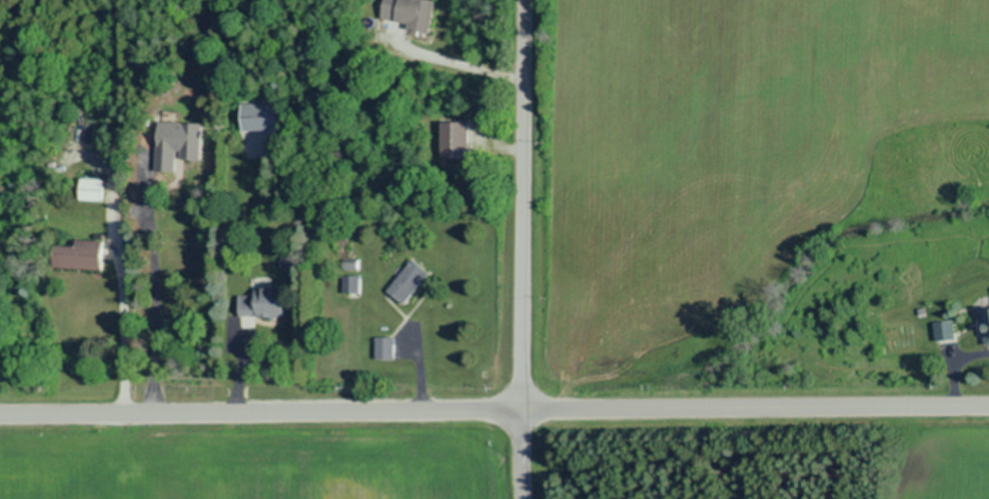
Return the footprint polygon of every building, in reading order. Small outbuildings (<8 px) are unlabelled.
[(437,0),(386,0),(385,22),(411,23),(410,31),(435,32),(437,0)] [(279,130),(278,103),(244,104),(244,131),(279,130)] [(205,124),(162,122),(160,171),(180,172),(181,160),(204,161),(205,124)] [(443,122),(441,158),(470,159),(471,123),(443,122)] [(106,179),(84,178),(83,201),(105,201),(106,179)] [(107,241),(80,241),(79,247),(58,247),(57,268),(106,270),(107,241)] [(431,273),(413,260),(389,291),(407,305),(431,273)] [(344,293),(361,293),(361,276),(344,276),(344,293)] [(242,296),(242,318),(288,317),(287,287),(255,288),(255,295),(242,296)] [(935,322),(936,342),(957,341),(956,321),(935,322)] [(377,360),(395,359),(395,338),(377,338),(377,360)]
